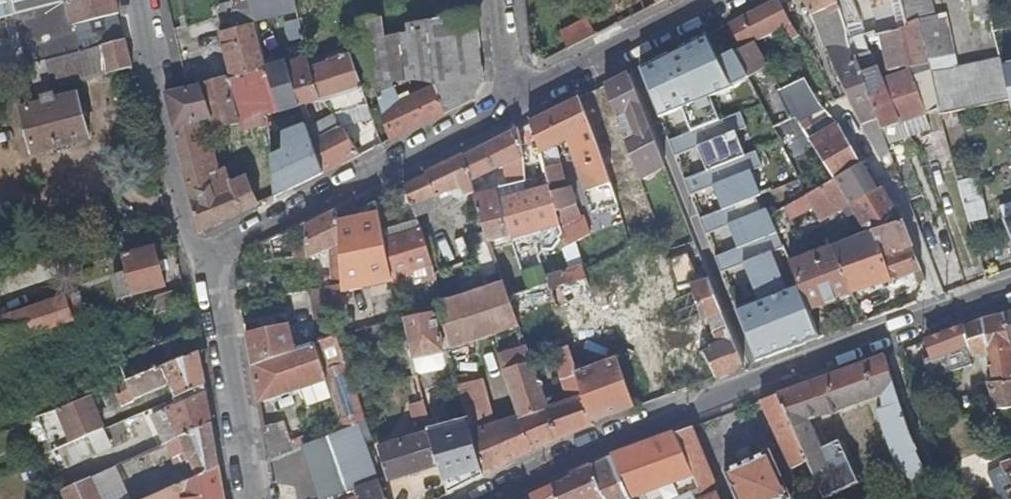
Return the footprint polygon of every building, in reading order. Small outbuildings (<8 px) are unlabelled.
[(34,12),(31,0),(0,0),(0,21),(34,12)] [(34,12),(51,7),(49,0),(31,0),(34,12)] [(115,0),(79,0),(68,3),(74,25),(76,25),(115,14),(118,13),(115,0)] [(729,23),(742,48),(755,41),(784,25),(792,39),(799,35),(794,28),(791,23),(779,0),(776,0),(729,23)] [(881,129),(853,56),(851,57),(847,45),(846,39),(845,31),(835,0),(803,0),(813,21),(816,20),(836,76),(847,96),(880,157),(890,153),(881,129)] [(882,35),(895,30),(904,27),(903,24),(897,0),(869,0),(882,35)] [(1009,100),(999,59),(956,69),(942,14),(932,16),(928,0),(897,0),(903,24),(917,21),(921,37),(941,113),(1009,100)] [(975,19),(990,17),(987,0),(971,0),(975,19)] [(198,233),(259,204),(247,176),(233,183),(227,168),(209,173),(195,123),(210,118),(213,130),(266,116),(279,112),(266,68),(251,9),(235,12),(233,13),(237,32),(221,36),(232,77),(188,90),(165,95),(166,98),(198,233)] [(363,52),(391,140),(471,101),(483,82),(475,11),(382,30),(359,35),(360,39),(362,48),(363,52)] [(49,37),(55,60),(123,41),(115,14),(76,25),(78,31),(49,37)] [(359,35),(382,30),(379,19),(356,23),(359,35)] [(562,33),(569,48),(596,35),(589,20),(562,33)] [(903,24),(904,27),(907,41),(921,37),(917,21),(903,24)] [(895,30),(899,43),(907,41),(904,27),(895,30)] [(881,48),(899,43),(895,30),(882,35),(877,37),(881,48)] [(868,52),(870,52),(881,48),(877,37),(875,37),(873,31),(861,35),(868,52)] [(800,38),(809,51),(815,47),(807,34),(800,38)] [(851,57),(853,56),(868,52),(861,35),(846,39),(847,45),(851,57)] [(362,48),(360,39),(352,41),(354,50),(362,48)] [(55,60),(9,72),(15,93),(52,83),(54,88),(131,67),(125,41),(123,41),(55,60)] [(742,48),(734,52),(749,80),(772,125),(780,122),(766,90),(765,90),(758,76),(768,71),(755,41),(742,48)] [(705,42),(640,73),(659,122),(683,113),(690,135),(670,143),(676,158),(697,150),(704,173),(686,182),(690,196),(711,187),(722,214),(701,220),(707,235),(727,227),(736,251),(716,259),(722,273),(742,266),(759,306),(733,315),(753,363),(821,337),(810,310),(790,261),(753,176),(764,170),(756,153),(743,157),(735,134),(748,131),(740,115),(718,120),(711,102),(749,80),(734,52),(715,65),(705,42)] [(898,123),(887,94),(885,95),(880,83),(881,81),(870,52),(868,52),(853,56),(881,129),(898,123)] [(332,114),(367,103),(369,103),(351,54),(329,62),(326,54),(308,60),(322,99),(323,99),(332,114)] [(286,63),(301,107),(311,139),(322,173),(359,155),(341,127),(317,138),(307,105),(320,101),(330,123),(336,120),(332,114),(323,99),(322,99),(308,60),(306,58),(286,63)] [(266,68),(279,112),(301,107),(286,63),(266,68)] [(910,72),(881,81),(887,94),(898,123),(925,112),(910,72)] [(626,74),(603,86),(637,177),(663,167),(626,74)] [(829,116),(819,106),(802,79),(777,91),(789,119),(793,117),(802,131),(829,116)] [(91,139),(78,94),(55,100),(54,95),(43,97),(44,103),(20,110),(33,155),(91,139)] [(578,98),(530,122),(550,189),(559,228),(567,224),(564,209),(576,203),(570,187),(567,187),(556,146),(567,142),(590,212),(615,204),(578,99),(578,98)] [(267,126),(275,195),(322,173),(311,139),(285,150),(282,125),(267,126)] [(517,129),(463,155),(472,187),(489,177),(488,173),(506,164),(512,184),(524,181),(522,156),(517,129)] [(836,131),(811,144),(822,162),(828,158),(839,176),(863,163),(852,145),(850,146),(843,133),(839,136),(836,131)] [(404,186),(411,205),(433,197),(450,191),(452,196),(456,198),(474,192),(472,187),(463,155),(463,154),(425,172),(426,176),(404,186)] [(902,222),(901,221),(881,188),(877,190),(864,163),(863,163),(839,176),(833,180),(843,194),(867,232),(871,232),(902,222)] [(959,180),(970,222),(988,217),(977,176),(959,180)] [(807,195),(806,195),(814,210),(843,194),(833,180),(807,195)] [(559,228),(550,189),(515,197),(499,202),(509,236),(543,227),(545,247),(546,247),(552,247),(561,236),(559,228)] [(496,192),(476,197),(486,233),(489,242),(509,236),(499,202),(496,192)] [(433,197),(411,205),(415,216),(437,208),(433,197)] [(337,243),(339,265),(365,263),(363,209),(335,222),(337,243)] [(303,223),(292,228),(294,257),(306,256),(306,258),(337,243),(335,222),(335,212),(306,225),(303,223)] [(881,257),(911,245),(902,222),(871,232),(881,257)] [(396,227),(383,231),(393,279),(398,278),(397,272),(419,268),(421,281),(434,279),(433,273),(431,261),(420,230),(399,236),(396,227)] [(867,320),(892,311),(888,301),(882,303),(872,286),(890,280),(881,257),(871,232),(867,232),(830,246),(850,294),(867,320)] [(493,253),(489,242),(486,233),(471,238),(474,244),(479,243),(482,254),(474,257),(475,259),(493,253)] [(916,280),(922,288),(925,281),(911,245),(881,257),(890,280),(914,271),(916,280)] [(119,299),(167,286),(155,246),(122,256),(126,269),(112,274),(119,299)] [(836,299),(850,294),(830,246),(790,261),(810,310),(837,301),(836,299)] [(483,278),(499,272),(493,253),(475,259),(483,278)] [(716,315),(721,313),(708,279),(704,281),(693,253),(669,259),(667,260),(679,287),(679,288),(690,285),(702,321),(716,315)] [(547,284),(554,307),(593,293),(584,268),(583,265),(545,278),(547,284)] [(679,391),(716,376),(701,352),(683,358),(678,343),(675,344),(670,331),(682,327),(681,326),(696,321),(698,328),(704,326),(702,321),(690,285),(679,288),(679,287),(671,290),(665,271),(641,278),(663,342),(679,391)] [(516,322),(508,296),(499,272),(483,278),(486,287),(444,302),(440,279),(434,279),(440,312),(451,349),(520,327),(518,321),(516,322)] [(187,305),(183,288),(149,299),(154,315),(187,305)] [(2,348),(3,348),(75,323),(87,319),(79,294),(67,298),(66,295),(0,319),(0,341),(2,348)] [(411,360),(443,352),(437,313),(435,313),(433,306),(414,310),(415,316),(407,318),(405,318),(413,349),(409,350),(411,360)] [(721,328),(726,326),(721,313),(716,315),(721,328)] [(1009,341),(1003,313),(965,326),(970,349),(972,355),(986,350),(1010,343),(1009,341)] [(251,366),(296,350),(290,324),(245,335),(251,366)] [(335,328),(337,335),(344,333),(343,325),(335,328)] [(742,367),(737,353),(726,326),(721,328),(715,330),(718,342),(711,345),(712,348),(701,352),(716,376),(742,367)] [(965,326),(923,341),(931,363),(970,349),(965,326)] [(199,355),(194,333),(119,364),(127,384),(199,355)] [(365,442),(372,440),(337,335),(296,350),(251,366),(258,403),(287,393),(297,422),(264,434),(268,459),(319,442),(324,457),(311,462),(323,498),(338,498),(357,492),(360,498),(386,498),(365,442)] [(607,352),(613,350),(608,335),(602,337),(607,352)] [(500,357),(520,417),(548,408),(541,390),(532,364),(525,342),(512,347),(513,352),(500,357)] [(1010,343),(986,350),(993,376),(1010,373),(1010,349),(1010,343)] [(592,426),(591,422),(576,373),(568,348),(552,353),(567,401),(552,406),(546,389),(541,390),(548,408),(520,417),(518,417),(531,455),(559,441),(592,426)] [(485,476),(531,455),(518,417),(495,424),(480,379),(474,380),(465,352),(449,356),(451,360),(485,474),(485,476)] [(204,387),(199,355),(127,384),(114,390),(121,406),(169,387),(175,400),(204,387)] [(917,448),(884,355),(777,394),(808,462),(824,498),(859,482),(846,452),(839,455),(833,443),(823,447),(810,418),(876,395),(881,396),(884,407),(877,410),(895,458),(907,482),(929,472),(917,448)] [(591,422),(633,406),(625,382),(616,359),(576,373),(591,422)] [(127,384),(119,364),(81,379),(90,399),(101,395),(106,393),(114,390),(127,384)] [(993,376),(994,381),(994,382),(1010,380),(1010,373),(993,376)] [(389,481),(439,465),(430,433),(432,432),(417,375),(415,376),(412,377),(418,401),(415,402),(417,420),(414,426),(417,438),(379,450),(389,481)] [(1007,409),(1007,408),(1010,407),(1010,380),(994,382),(994,381),(987,382),(995,408),(1007,409)] [(211,423),(204,387),(175,400),(172,401),(175,408),(166,412),(178,438),(211,423)] [(808,462),(777,394),(761,400),(794,468),(808,462)] [(90,399),(60,412),(71,444),(102,431),(90,399)] [(219,468),(211,423),(178,438),(179,438),(188,457),(181,461),(183,466),(190,463),(197,478),(219,468)] [(719,492),(692,427),(675,434),(701,489),(705,498),(717,493),(719,492)] [(675,434),(612,459),(615,463),(632,497),(674,482),(679,493),(672,496),(673,498),(681,498),(701,489),(675,434)] [(840,440),(833,443),(839,455),(846,452),(840,440)] [(57,450),(44,456),(62,492),(69,489),(61,469),(65,468),(57,450)] [(770,450),(725,471),(738,498),(788,498),(792,497),(770,450)] [(612,459),(594,467),(609,498),(633,498),(632,497),(615,463),(612,459)] [(594,467),(593,465),(571,474),(572,476),(555,485),(562,498),(609,498),(594,467)] [(219,468),(197,478),(153,498),(225,498),(219,468)] [(110,470),(69,489),(62,492),(65,498),(98,498),(92,486),(112,476),(110,470)] [(286,484),(273,487),(276,498),(290,498),(286,484)] [(555,485),(531,497),(532,498),(562,498),(555,485)] [(717,493),(705,498),(701,489),(681,498),(720,498),(717,493)]
